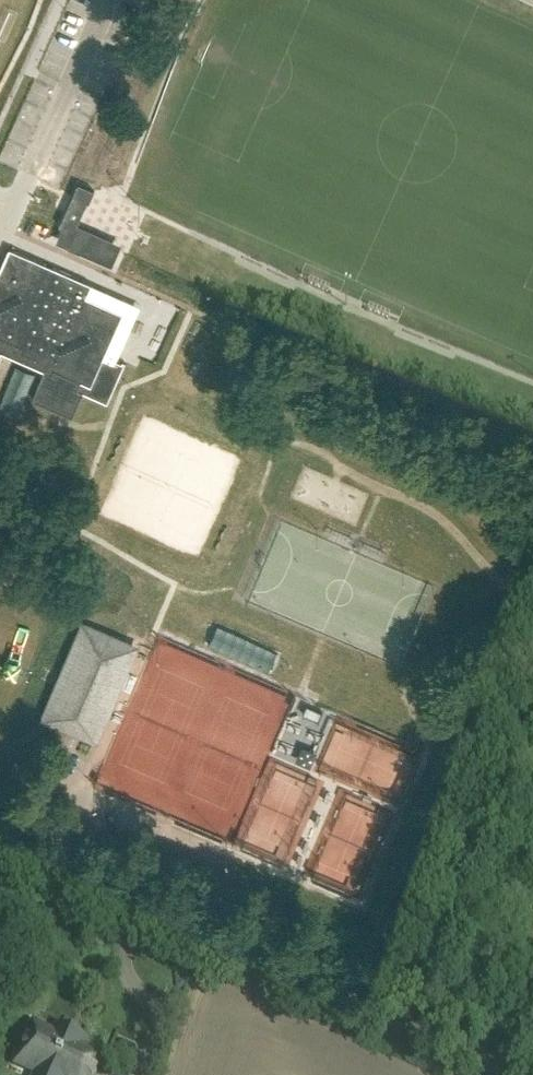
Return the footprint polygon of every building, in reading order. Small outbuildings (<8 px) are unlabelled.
[(98,192),(84,186),(79,197),(93,203),(98,192)] [(119,250),(64,225),(57,241),(112,266),(119,250)] [(45,370),(33,398),(72,416),(83,391),(108,402),(125,363),(105,355),(124,312),(88,296),(93,284),(9,247),(0,267),(0,350),(45,370)] [(343,322),(330,316),(323,331),(336,337),(343,322)] [(124,357),(137,327),(122,321),(110,351),(124,357)] [(290,530),(271,577),(284,582),(287,573),(285,572),(292,555),(303,559),(311,538),(290,530)] [(122,641),(96,630),(82,662),(78,660),(71,678),(75,679),(62,710),(88,721),(97,700),(101,702),(119,659),(115,657),(122,641)] [(34,1025),(17,1063),(38,1072),(37,1074),(94,1074),(103,1055),(82,1046),(85,1040),(57,1028),(55,1034),(34,1025)]
